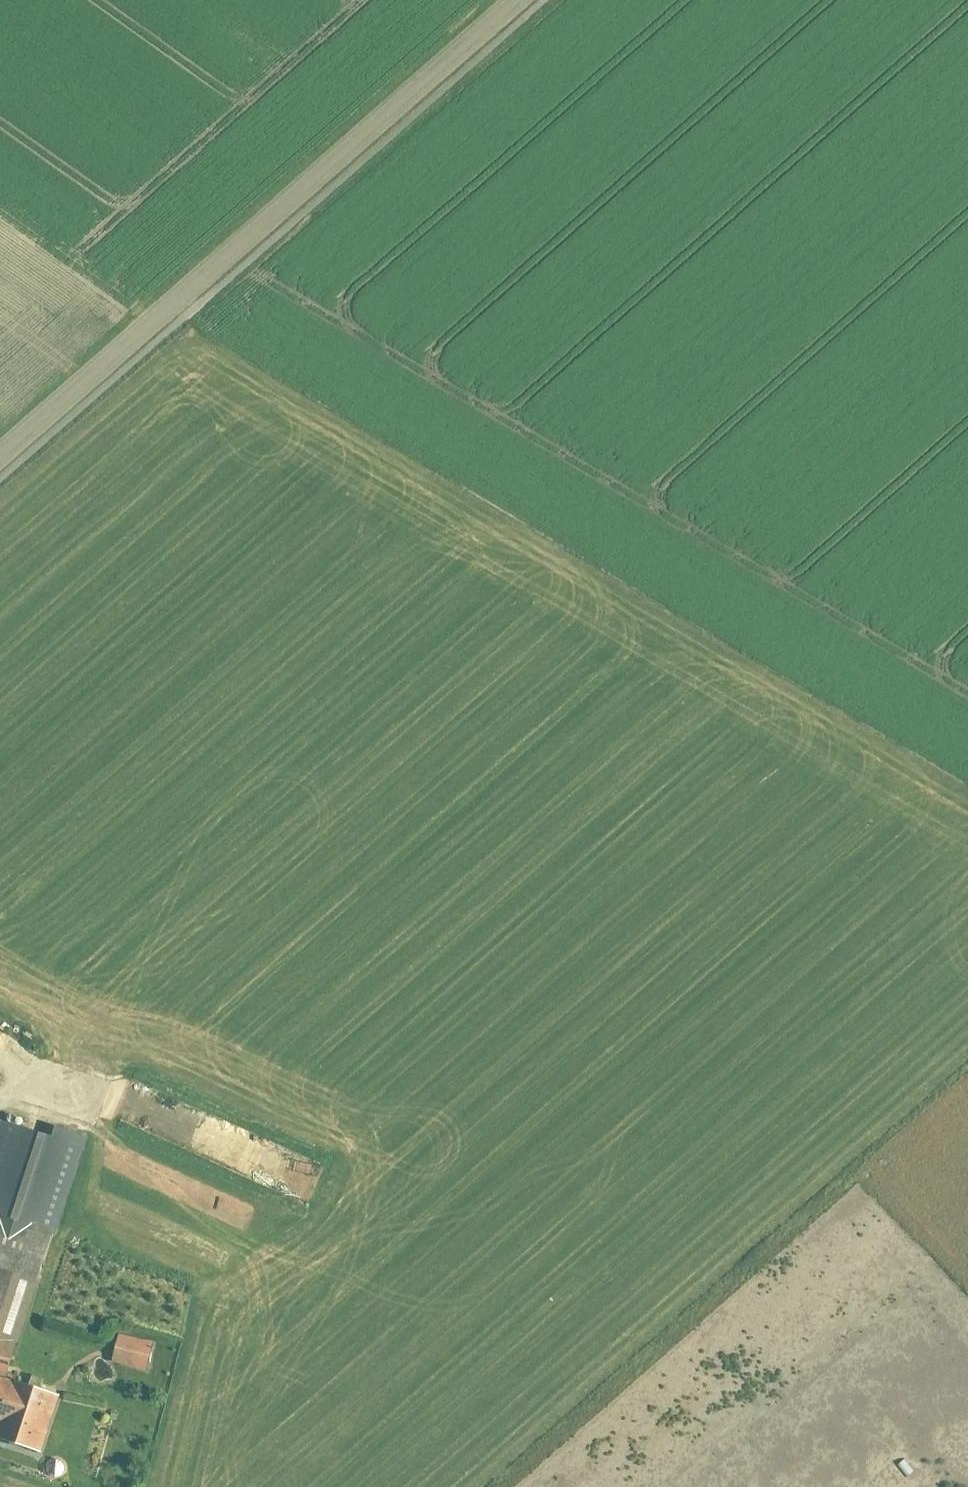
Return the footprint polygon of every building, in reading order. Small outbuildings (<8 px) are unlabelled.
[(72,1146),(1,1128),(0,1133),(0,1415),(72,1146)] [(37,1459),(60,1387),(19,1374),(0,1431),(0,1447),(37,1459)]
